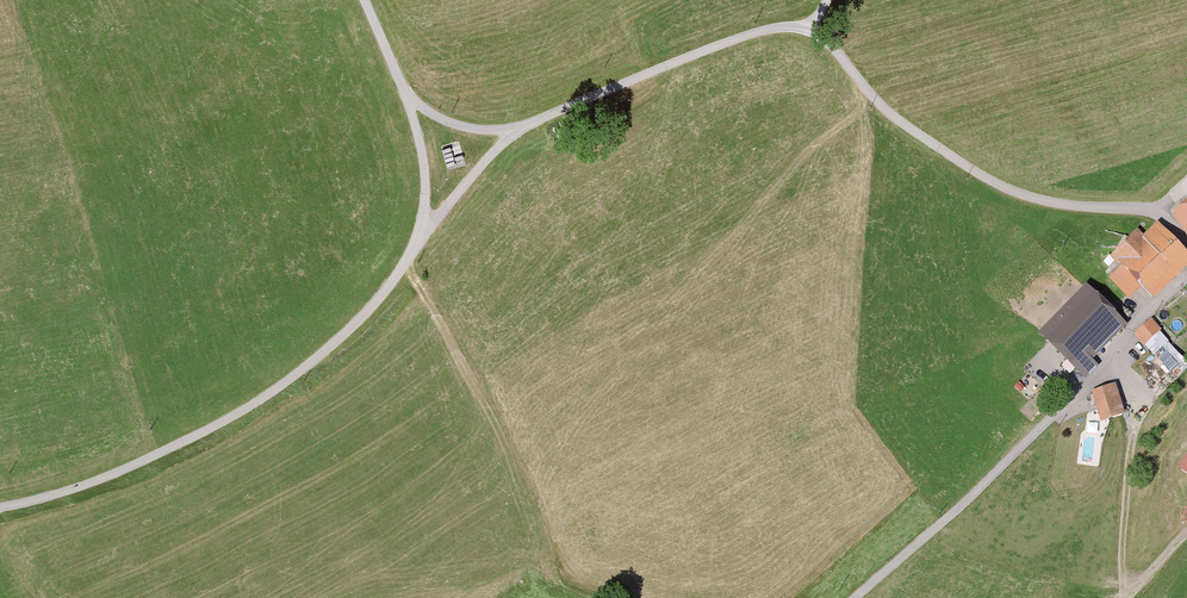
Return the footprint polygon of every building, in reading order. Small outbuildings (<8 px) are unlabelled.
[(1171,215),(1186,235),(1186,203),(1171,215)] [(1156,225),(1143,237),(1137,231),(1110,257),(1120,268),(1109,279),(1129,300),(1142,287),(1154,299),(1186,267),(1186,257),(1156,225)] [(1125,326),(1084,287),(1040,333),(1080,372),(1125,326)] [(1159,331),(1150,321),(1133,336),(1142,346),(1159,331)] [(1124,416),(1114,385),(1089,394),(1100,424),(1124,416)] [(1177,468),(1186,476),(1186,455),(1177,468)]
